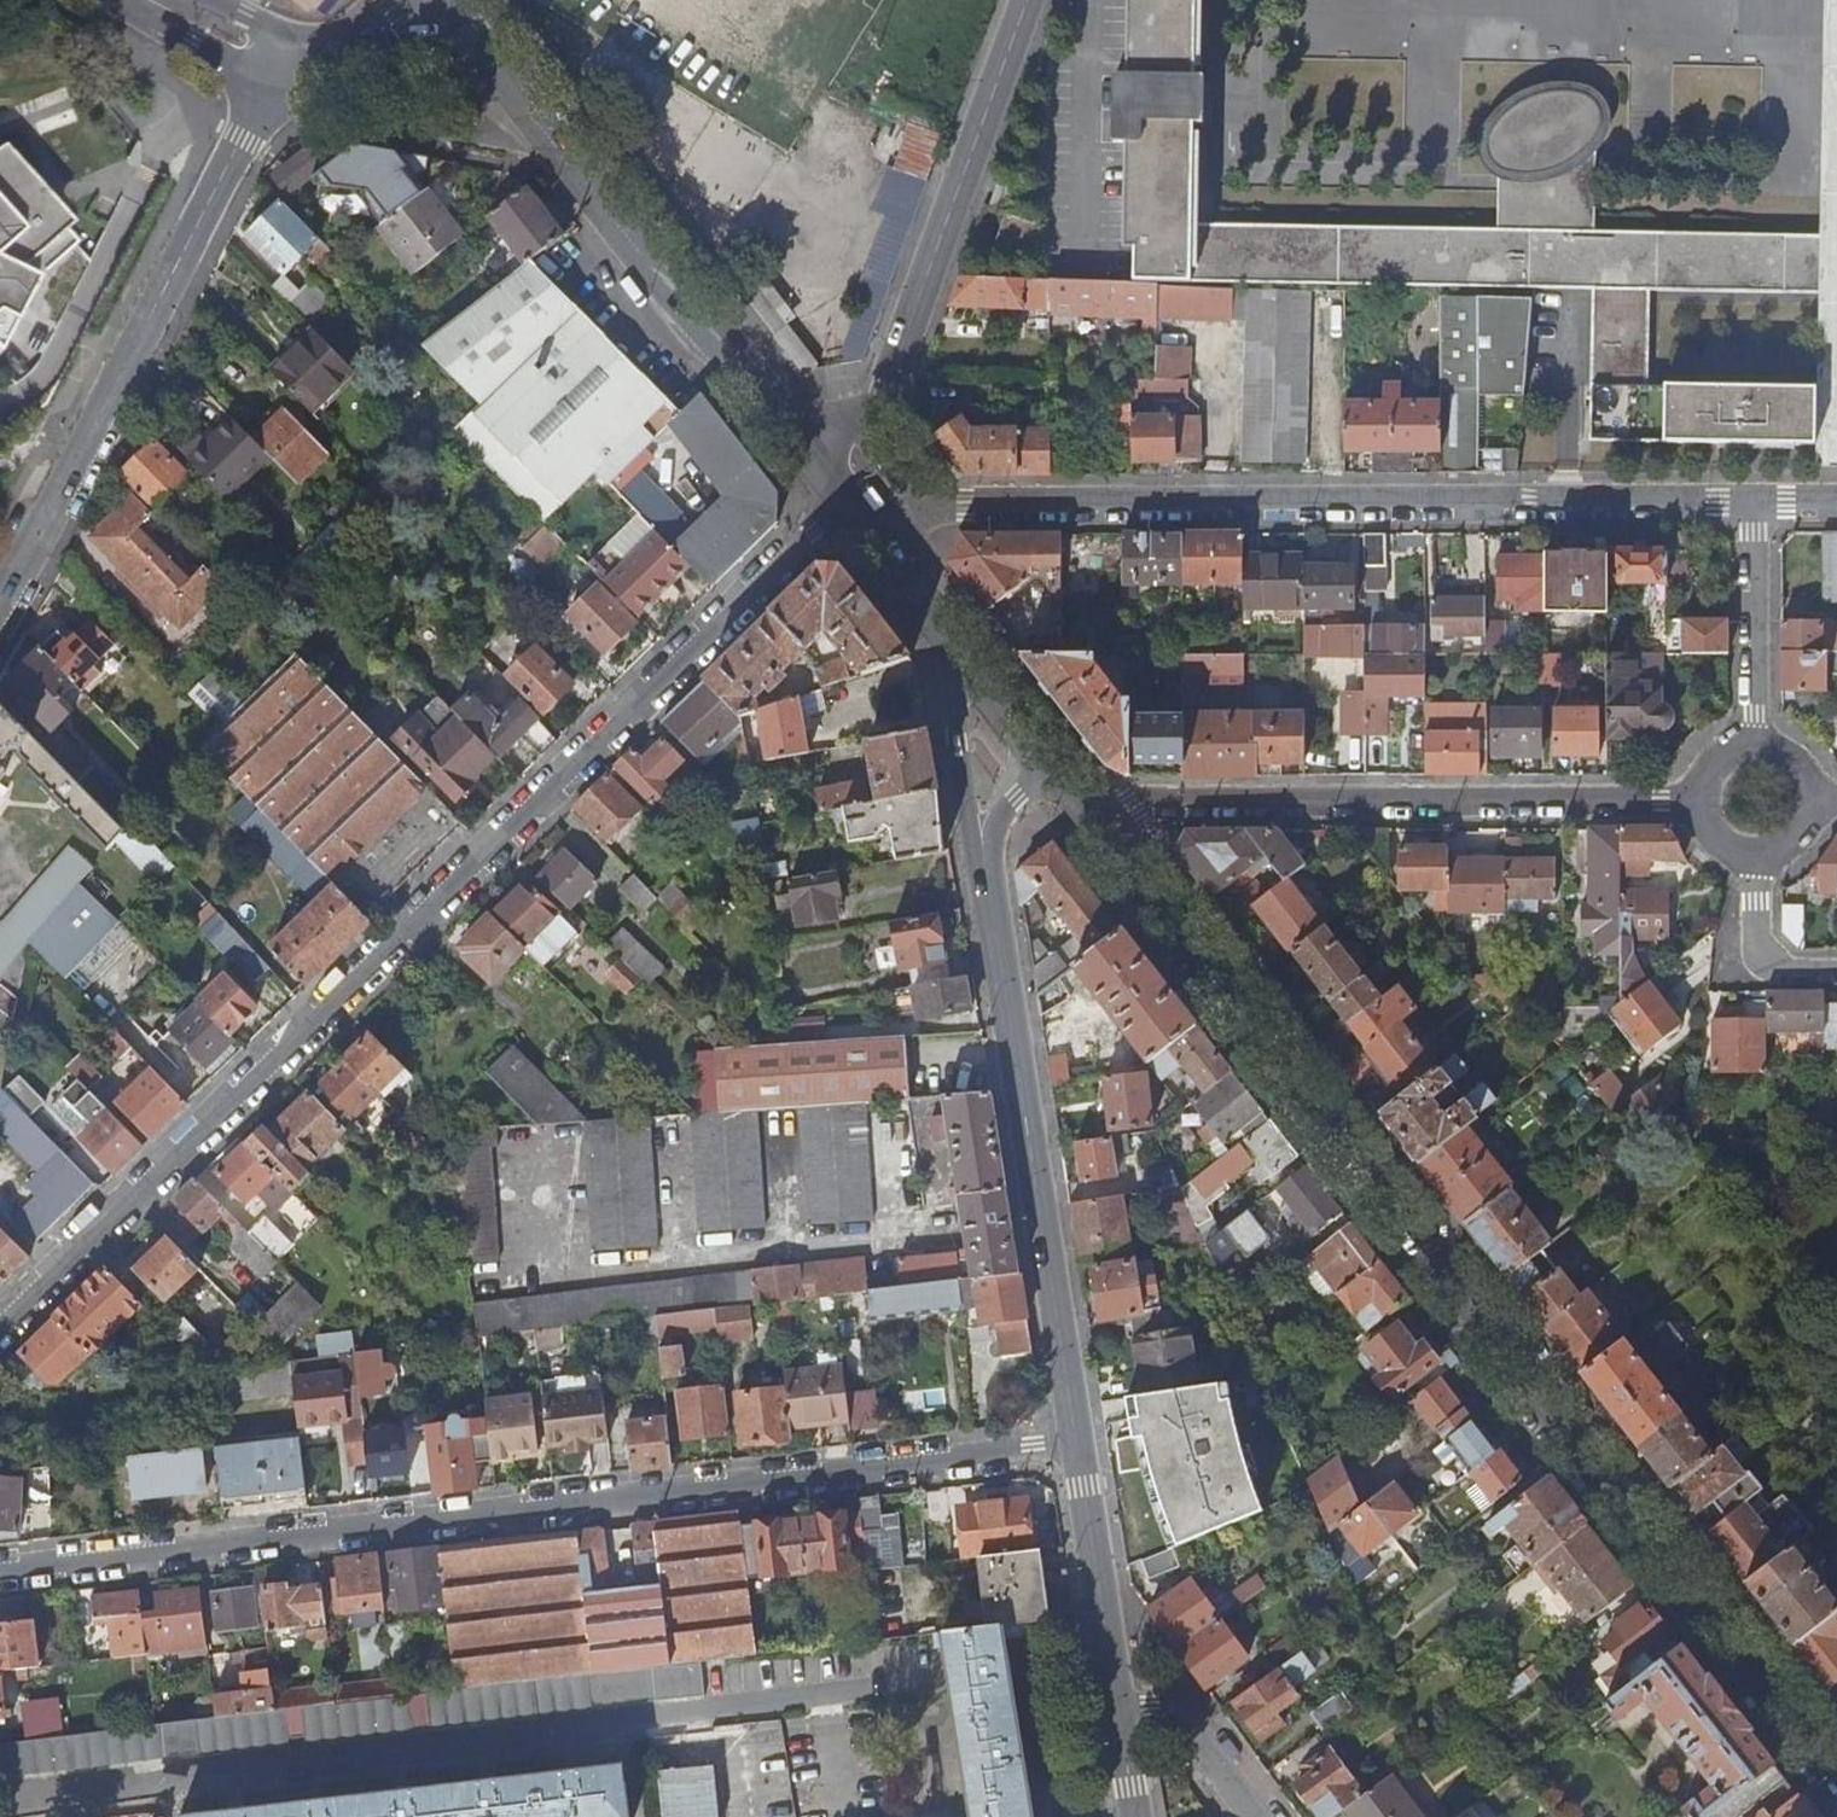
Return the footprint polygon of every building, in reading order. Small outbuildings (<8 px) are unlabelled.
[(309,12),(319,0),(295,0),(309,12)] [(1139,74),(1117,73),(1117,140),(1138,141),(1135,245),(1137,245),(1136,278),(1596,286),(1592,439),(1816,443),(1816,440),(1817,387),(1794,387),(1649,384),(1650,288),(1818,291),(1828,291),(1828,299),(1836,299),(1836,194),(1828,194),(1828,236),(1820,236),(1597,231),(1499,230),(1191,224),(1195,0),(1140,0),(1139,74)] [(1820,236),(1828,236),(1828,194),(1836,194),(1836,0),(1824,0),(1820,236)] [(1480,139),(1478,161),(1487,171),(1500,177),(1509,180),(1525,183),(1540,182),(1557,177),(1575,169),(1594,157),(1597,154),(1603,149),(1612,135),(1613,114),(1607,97),(1595,88),(1578,81),(1569,81),(1547,83),(1526,90),(1506,99),(1489,119),(1480,139)] [(290,197),(335,164),(326,151),(330,148),(324,140),(320,142),(322,145),(292,166),(296,172),(281,183),(290,197)] [(427,172),(431,160),(359,148),(315,181),(319,187),(359,194),(384,226),(427,192),(418,180),(427,172)] [(1509,180),(1500,177),(1499,230),(1597,231),(1597,154),(1594,157),(1575,169),(1557,177),(1540,182),(1525,183),(1509,180)] [(276,178),(281,183),(296,172),(292,166),(276,178)] [(1000,180),(991,204),(1005,209),(1015,185),(1000,180)] [(566,236),(529,188),(490,218),(528,266),(532,263),(566,236)] [(384,226),(380,229),(419,276),(466,238),(428,191),(427,192),(384,226)] [(283,202),(247,240),(263,256),(266,252),(286,273),(289,275),(311,252),(322,241),(296,215),(285,204),(283,202)] [(341,260),(322,241),(311,252),(326,267),(329,265),(357,293),(365,285),(341,260)] [(667,399),(532,263),(528,266),(518,274),(427,347),(484,406),(457,431),(543,518),(545,519),(579,485),(643,423),(658,438),(672,424),(682,414),(680,412),(682,410),(669,397),(667,399)] [(304,291),(289,275),(286,273),(275,290),(312,326),(334,302),(314,282),(304,291)] [(949,306),(1051,310),(1052,278),(959,275),(949,306)] [(749,293),(779,332),(801,315),(771,277),(749,293)] [(1156,346),(1158,316),(1158,282),(1052,278),(1051,310),(1058,311),(1058,313),(1144,317),(1143,333),(1145,333),(1144,349),(1156,349),(1156,346)] [(1248,319),(1248,286),(1158,282),(1158,316),(1248,319)] [(1305,462),(1310,288),(1248,286),(1248,319),(1244,462),(1305,462)] [(1818,291),(1817,387),(1816,440),(1816,443),(1815,465),(1836,466),(1836,299),(1828,299),(1828,291),(1818,291)] [(1441,449),(1441,471),(1475,470),(1475,386),(1527,390),(1535,297),(1442,294),(1441,401),(1441,449)] [(794,327),(778,338),(802,370),(817,358),(794,327)] [(279,378),(315,415),(358,373),(317,332),(300,348),(304,353),(279,378)] [(1190,395),(1191,346),(1156,346),(1156,349),(1156,378),(1131,378),(1131,395),(1190,395)] [(1414,449),(1428,449),(1441,449),(1441,401),(1401,401),(1401,383),(1385,383),(1385,402),(1344,401),(1344,450),(1373,450),(1373,471),(1414,471),(1414,449)] [(728,497),(676,549),(694,568),(716,589),(784,523),(786,498),(704,392),(682,414),(672,424),(728,497)] [(1131,402),(1112,402),(1112,443),(1131,443),(1131,417),(1131,402)] [(282,406),(252,437),(274,460),(301,487),(332,456),(282,406)] [(938,433),(966,473),(1049,472),(1048,429),(972,429),(962,416),(938,433)] [(1200,418),(1131,417),(1131,443),(1131,461),(1200,461),(1200,418)] [(198,468),(231,502),(274,460),(252,437),(235,418),(206,446),(213,453),(198,468)] [(158,444),(123,477),(156,512),(191,478),(158,444)] [(198,468),(213,453),(206,446),(191,461),(198,468)] [(1501,470),(1502,448),(1482,447),(1482,469),(1501,470)] [(1520,448),(1502,448),(1501,470),(1518,470),(1520,448)] [(620,487),(653,516),(674,493),(641,464),(620,487)] [(135,500),(95,539),(184,631),(225,590),(206,571),(197,580),(187,569),(173,582),(164,572),(177,560),(165,547),(153,560),(143,551),(156,537),(145,526),(153,517),(135,500)] [(676,549),(643,515),(592,567),(643,618),(694,568),(676,549)] [(543,518),(528,533),(535,541),(526,549),(547,570),(570,546),(559,534),(545,519),(543,518)] [(1824,530),(1824,589),(1836,589),(1836,531),(1824,530)] [(1668,549),(1668,581),(1687,580),(1686,551),(1691,551),(1692,531),(1668,531),(1668,549)] [(1124,568),(1124,533),(1110,532),(1109,553),(1111,553),(1111,568),(1124,568)] [(1386,532),(1366,532),(1366,626),(1366,653),(1366,654),(1426,654),(1426,625),(1379,626),(1378,590),(1385,590),(1386,532)] [(1425,532),(1398,532),(1398,545),(1425,544),(1425,532)] [(1063,553),(1063,533),(1034,533),(1034,535),(964,535),(952,561),(989,608),(1029,579),(1063,579),(1063,553)] [(1124,584),(1184,583),(1184,533),(1124,533),(1124,568),(1124,584)] [(1244,533),(1184,533),(1184,583),(1216,583),(1217,600),(1230,600),(1230,582),(1244,582),(1245,556),(1244,533)] [(1668,581),(1668,549),(1614,550),(1614,581),(1653,581),(1653,652),(1664,651),(1668,651),(1668,619),(1668,582),(1668,581)] [(1109,553),(1063,553),(1063,579),(1063,598),(1093,597),(1104,598),(1104,604),(1111,604),(1111,568),(1111,553),(1109,553)] [(1608,611),(1607,554),(1581,555),(1548,555),(1548,611),(1608,611)] [(1548,611),(1548,555),(1499,555),(1499,601),(1518,601),(1518,611),(1548,611)] [(1245,605),(1304,605),(1304,565),(1304,557),(1245,556),(1244,582),(1245,605)] [(1354,565),(1304,565),(1304,605),(1304,608),(1304,627),(1324,626),(1324,607),(1332,607),(1355,607),(1354,565)] [(866,598),(842,568),(826,566),(790,601),(771,620),(709,681),(745,717),(761,712),(757,700),(769,688),(773,693),(791,676),(786,670),(826,632),(826,630),(832,630),(832,632),(866,675),(914,658),(866,598)] [(601,587),(572,616),(609,653),(638,624),(601,587)] [(116,646),(97,626),(109,614),(86,590),(74,602),(94,623),(78,637),(46,602),(28,634),(44,649),(78,684),(84,691),(102,674),(95,666),(116,646)] [(1456,635),(1487,635),(1487,599),(1433,599),(1433,626),(1445,626),(1446,640),(1456,640),(1456,635)] [(1366,626),(1366,607),(1355,607),(1355,613),(1332,613),(1332,607),(1324,607),(1324,626),(1366,626)] [(1728,651),(1728,618),(1668,619),(1668,651),(1728,651)] [(1781,621),(1781,652),(1836,651),(1836,622),(1781,621)] [(1366,653),(1366,626),(1304,627),(1304,651),(1366,653)] [(1220,654),(1227,654),(1227,632),(1208,632),(1208,648),(1220,647),(1220,654)] [(1501,635),(1487,635),(1487,653),(1501,653),(1501,635)] [(77,712),(70,704),(64,698),(78,684),(44,649),(9,685),(43,719),(56,732),(77,712)] [(538,649),(508,679),(546,717),(576,687),(538,649)] [(1664,685),(1664,651),(1653,652),(1609,652),(1610,677),(1607,677),(1607,732),(1612,732),(1612,734),(1635,734),(1635,736),(1650,737),(1664,737),(1663,727),(1666,726),(1670,724),(1673,721),(1674,719),(1675,715),(1674,713),(1673,710),(1671,707),(1668,705),(1667,704),(1664,704),(1664,685)] [(1836,651),(1781,652),(1782,689),(1829,689),(1829,667),(1836,666),(1836,651)] [(1548,684),(1548,653),(1530,652),(1530,685),(1548,684)] [(1608,668),(1608,652),(1548,653),(1548,684),(1566,684),(1566,669),(1608,668)] [(1184,654),(1184,712),(1194,712),(1194,706),(1200,706),(1200,675),(1226,675),(1225,686),(1245,687),(1246,668),(1245,654),(1227,654),(1220,654),(1184,654)] [(1259,654),(1245,654),(1246,668),(1259,668),(1259,654)] [(1426,696),(1426,654),(1366,654),(1366,665),(1366,672),(1366,685),(1366,729),(1366,735),(1389,735),(1388,733),(1388,723),(1388,696),(1426,696)] [(1132,775),(1131,763),(1131,717),(1131,704),(1131,700),(1121,700),(1113,691),(1115,690),(1104,675),(1103,676),(1094,666),(1094,655),(1063,655),(1023,655),(1110,765),(1129,775),(1132,775)] [(1131,671),(1131,655),(1124,655),(1115,655),(1115,671),(1131,671)] [(467,826),(300,656),(298,658),(245,709),(225,728),(223,730),(221,728),(203,749),(264,813),(370,920),(467,826)] [(822,673),(828,689),(854,679),(848,664),(822,673)] [(30,732),(43,719),(9,685),(2,678),(0,681),(0,701),(30,732)] [(225,728),(245,709),(216,678),(193,699),(220,727),(222,725),(225,728)] [(745,717),(709,681),(665,724),(703,762),(737,729),(744,765),(752,763),(745,717)] [(84,691),(78,684),(64,698),(70,704),(84,691)] [(1366,729),(1366,685),(1353,685),(1353,729),(1366,729)] [(1145,692),(1131,692),(1131,700),(1131,704),(1145,705),(1145,692)] [(501,721),(473,693),(456,711),(500,755),(503,758),(517,745),(521,749),(530,741),(545,757),(561,741),(540,722),(541,721),(522,701),(501,721)] [(500,755),(456,711),(440,695),(396,737),(460,801),(477,785),(473,781),(500,755)] [(761,712),(770,761),(812,753),(801,698),(761,712)] [(17,749),(26,750),(27,759),(114,849),(128,833),(107,811),(79,783),(30,732),(0,701),(0,786),(9,773),(3,769),(17,749)] [(1427,774),(1488,774),(1487,702),(1427,703),(1427,774)] [(1570,709),(1556,709),(1556,753),(1600,754),(1601,709),(1587,709),(1587,702),(1570,702),(1570,709)] [(1509,709),(1495,709),(1495,754),(1541,755),(1541,709),(1526,709),(1527,703),(1509,703),(1509,709)] [(1258,762),(1259,713),(1239,713),(1239,706),(1228,706),(1227,715),(1184,714),(1184,717),(1185,717),(1185,763),(1184,763),(1184,775),(1258,775),(1258,762)] [(1306,714),(1259,713),(1258,762),(1306,761),(1306,714)] [(1185,763),(1185,717),(1184,717),(1131,717),(1131,763),(1184,763),(1185,763)] [(94,769),(56,732),(43,719),(30,732),(79,783),(94,769)] [(870,743),(880,802),(941,791),(931,732),(870,743)] [(637,752),(618,770),(654,807),(673,788),(666,781),(686,762),(665,741),(646,760),(637,752)] [(94,769),(79,783),(107,811),(121,797),(94,769)] [(647,812),(611,776),(579,808),(614,843),(647,812)] [(847,808),(872,803),(869,783),(820,792),(824,812),(847,808)] [(947,851),(941,791),(880,802),(872,803),(847,808),(853,845),(880,840),(889,829),(894,831),(899,860),(947,851)] [(107,811),(128,833),(136,824),(137,823),(118,803),(107,811)] [(743,808),(726,811),(730,840),(747,838),(743,808)] [(370,920),(264,813),(247,829),(321,903),(313,911),(308,906),(304,910),(310,915),(274,952),(310,987),(374,924),(370,920)] [(1619,828),(1588,829),(1589,909),(1582,909),(1582,938),(1596,938),(1596,952),(1620,951),(1619,893),(1619,877),(1619,828)] [(1666,828),(1619,828),(1619,877),(1663,876),(1663,858),(1681,857),(1666,828)] [(1263,858),(1282,881),(1287,878),(1303,865),(1275,830),(1185,831),(1174,853),(1211,899),(1263,858)] [(1836,837),(1829,852),(1821,862),(1813,869),(1813,875),(1820,875),(1820,892),(1836,892),(1836,837)] [(1419,838),(1419,847),(1429,847),(1429,838),(1419,838)] [(1038,888),(1075,936),(1031,969),(1035,994),(1059,977),(1073,967),(1121,931),(1052,842),(1013,872),(1019,904),(1038,888)] [(1440,910),(1446,910),(1445,859),(1446,846),(1429,847),(1419,847),(1399,847),(1400,881),(1402,890),(1434,890),(1434,895),(1439,895),(1440,910)] [(6,924),(32,945),(82,886),(98,868),(74,847),(6,924)] [(566,850),(539,878),(569,906),(572,909),(599,880),(566,850)] [(1504,899),(1504,859),(1445,859),(1446,910),(1494,911),(1495,918),(1504,918),(1504,899)] [(1504,859),(1504,899),(1526,899),(1526,907),(1533,907),(1533,899),(1553,899),(1553,859),(1504,859)] [(838,871),(792,880),(801,927),(840,920),(836,897),(842,896),(838,871)] [(661,900),(638,875),(622,891),(646,915),(661,900)] [(1290,951),(1324,926),(1287,878),(1282,881),(1261,897),(1253,904),(1290,951)] [(528,950),(550,971),(561,959),(558,956),(580,932),(561,915),(562,914),(527,880),(493,916),(528,950)] [(1218,908),(1229,922),(1253,904),(1261,897),(1250,884),(1218,908)] [(82,886),(32,945),(66,980),(118,922),(82,886)] [(1664,892),(1619,893),(1620,951),(1621,1004),(1647,984),(1650,982),(1630,955),(1630,936),(1664,937),(1664,892)] [(701,911),(687,896),(673,910),(687,924),(701,911)] [(919,918),(939,914),(950,912),(947,896),(916,901),(919,918)] [(572,909),(569,906),(562,914),(561,915),(580,932),(588,924),(572,909)] [(259,982),(273,969),(221,914),(205,930),(234,961),(236,959),(259,982)] [(918,985),(951,980),(948,962),(947,962),(939,914),(919,918),(894,922),(902,971),(911,969),(914,986),(918,985)] [(527,950),(493,916),(463,946),(470,952),(467,955),(496,983),(527,950)] [(32,945),(6,924),(0,931),(0,984),(32,945)] [(1329,1001),(1362,975),(1324,926),(1290,951),(1329,1001)] [(625,929),(610,945),(651,985),(667,969),(625,929)] [(1146,1063),(1195,1024),(1121,931),(1073,967),(1097,998),(1101,995),(1114,1012),(1108,1016),(1115,1025),(1121,1020),(1125,1027),(1121,1030),(1146,1063)] [(1035,945),(1027,947),(1028,955),(1037,954),(1035,945)] [(643,979),(625,961),(612,974),(631,993),(643,979)] [(1657,976),(1663,972),(1658,965),(1651,969),(1657,976)] [(1347,1024),(1380,998),(1362,975),(1329,1001),(1347,1024)] [(923,1019),(974,1010),(968,976),(951,980),(918,985),(923,1019)] [(1038,1014),(1067,997),(1059,977),(1035,994),(1038,1014)] [(228,979),(202,1005),(233,1037),(260,1011),(228,979)] [(1646,1052),(1680,1026),(1647,984),(1621,1004),(1613,1010),(1646,1052)] [(1366,1048),(1399,1022),(1415,1009),(1397,985),(1380,998),(1347,1024),(1366,1048)] [(1772,1031),(1811,1030),(1812,1051),(1825,1051),(1825,1047),(1824,1004),(1825,991),(1765,991),(1766,1000),(1766,1046),(1772,1046),(1772,1031)] [(1711,1071),(1766,1069),(1766,1046),(1766,1000),(1743,1000),(1743,1022),(1711,1022),(1711,1071)] [(1824,1004),(1825,1047),(1836,1047),(1836,1004),(1824,1004)] [(233,1037),(202,1005),(172,1034),(209,1070),(238,1041),(233,1037)] [(15,1032),(16,1022),(0,1009),(0,1050),(15,1032)] [(1562,1018),(1562,1049),(1562,1050),(1581,1035),(1581,1019),(1562,1018)] [(1403,1095),(1437,1069),(1399,1022),(1366,1048),(1343,1067),(1356,1084),(1379,1065),(1403,1095)] [(1203,1092),(1230,1070),(1195,1024),(1146,1063),(1158,1078),(1159,1079),(1180,1063),(1203,1092)] [(987,1050),(984,1031),(948,1034),(950,1054),(987,1050)] [(135,1049),(118,1032),(109,1041),(125,1059),(135,1049)] [(159,1047),(167,1040),(160,1033),(153,1041),(159,1047)] [(409,1069),(374,1033),(347,1060),(383,1095),(409,1069)] [(791,1046),(811,1044),(809,1033),(790,1035),(791,1046)] [(791,1046),(719,1050),(720,1066),(723,1112),(761,1110),(804,1107),(869,1102),(914,1099),(909,1037),(816,1043),(811,1044),(791,1046)] [(556,1038),(545,1049),(566,1071),(577,1061),(556,1038)] [(1699,1059),(1702,1041),(1688,1052),(1690,1055),(1694,1057),(1694,1058),(1699,1059)] [(488,1073),(539,1125),(587,1121),(515,1047),(488,1073)] [(1049,1085),(1094,1079),(1090,1054),(1045,1060),(1049,1085)] [(1417,1162),(1464,1126),(1496,1101),(1483,1084),(1463,1100),(1464,1101),(1441,1120),(1439,1117),(1440,1116),(1441,1114),(1442,1111),(1441,1108),(1439,1104),(1436,1103),(1433,1103),(1429,1104),(1428,1102),(1468,1071),(1455,1055),(1437,1069),(1403,1095),(1380,1114),(1417,1162)] [(71,1070),(82,1082),(83,1082),(92,1092),(104,1080),(83,1058),(71,1070)] [(383,1095),(347,1060),(311,1096),(346,1130),(359,1117),(367,1125),(377,1115),(381,1120),(394,1107),(383,1095)] [(1109,1130),(1150,1126),(1147,1084),(1152,1083),(1158,1078),(1146,1063),(1130,1074),(1103,1078),(1109,1130)] [(723,1112),(720,1066),(700,1067),(703,1114),(723,1112)] [(122,1104),(155,1139),(190,1105),(156,1070),(122,1104)] [(1216,1148),(1263,1112),(1230,1070),(1203,1092),(1198,1097),(1190,1102),(1216,1135),(1210,1141),(1216,1148)] [(1624,1101),(1629,1097),(1608,1070),(1590,1084),(1611,1111),(1624,1101)] [(1629,1097),(1624,1101),(1640,1121),(1664,1103),(1667,1107),(1680,1096),(1662,1072),(1629,1097)] [(5,1091),(31,1117),(46,1102),(20,1076),(5,1091)] [(1458,1080),(1440,1096),(1450,1108),(1468,1092),(1458,1080)] [(92,1092),(83,1082),(66,1098),(97,1129),(86,1141),(119,1175),(147,1147),(92,1092)] [(1190,1102),(1198,1097),(1189,1086),(1179,1094),(1182,1099),(1177,1103),(1182,1109),(1190,1102)] [(41,1173),(29,1185),(41,1198),(18,1220),(40,1242),(99,1184),(31,1117),(5,1091),(3,1088),(0,1103),(0,1132),(41,1173)] [(758,1305),(777,1303),(786,1302),(837,1296),(870,1292),(962,1281),(1023,1273),(994,1094),(947,1097),(952,1129),(944,1131),(944,1133),(939,1134),(940,1143),(955,1141),(970,1248),(962,1249),(963,1259),(971,1258),(972,1263),(960,1265),(959,1254),(901,1260),(903,1278),(870,1282),(867,1258),(753,1270),(754,1273),(758,1304),(758,1305)] [(346,1130),(311,1096),(274,1132),(268,1126),(249,1145),(278,1174),(295,1193),(314,1174),(309,1169),(338,1139),(351,1152),(360,1144),(346,1130)] [(869,1102),(821,1106),(804,1107),(811,1226),(876,1223),(869,1102)] [(1646,1129),(1670,1111),(1667,1107),(1664,1103),(1640,1121),(1646,1129)] [(703,1114),(695,1115),(702,1232),(768,1229),(761,1110),(723,1112),(703,1114)] [(653,1117),(587,1121),(594,1252),(661,1249),(653,1117)] [(1207,1204),(1229,1187),(1224,1180),(1251,1160),(1246,1154),(1251,1150),(1272,1175),(1297,1156),(1269,1120),(1180,1189),(1197,1229),(1210,1219),(1207,1204)] [(1127,1135),(1150,1132),(1150,1126),(1109,1130),(1109,1137),(1127,1135)] [(1466,1224),(1509,1190),(1512,1188),(1464,1126),(1417,1162),(1466,1224)] [(501,1261),(494,1148),(502,1147),(501,1128),(477,1129),(473,1134),(450,1163),(450,1164),(468,1264),(501,1261)] [(1109,1137),(1074,1142),(1081,1181),(1114,1175),(1111,1153),(1129,1150),(1127,1135),(1109,1137)] [(435,1150),(428,1141),(420,1148),(428,1157),(435,1150)] [(278,1174),(249,1145),(220,1173),(249,1203),(278,1174)] [(1140,1169),(1142,1192),(1153,1189),(1178,1185),(1169,1165),(1140,1169)] [(1305,1242),(1342,1213),(1305,1166),(1276,1188),(1287,1202),(1297,1214),(1288,1221),(1305,1242)] [(252,1233),(200,1179),(177,1201),(190,1214),(181,1223),(197,1240),(214,1224),(227,1239),(232,1234),(270,1273),(281,1262),(279,1261),(252,1233)] [(1164,1250),(1203,1245),(1197,1229),(1180,1189),(1178,1185),(1153,1189),(1164,1250)] [(1507,1277),(1541,1250),(1550,1243),(1509,1190),(1466,1224),(1507,1277)] [(1077,1262),(1132,1256),(1126,1222),(1138,1220),(1137,1209),(1125,1211),(1122,1195),(1068,1203),(1077,1262)] [(1297,1214),(1287,1202),(1278,1209),(1288,1221),(1297,1214)] [(1213,1266),(1261,1228),(1247,1210),(1215,1235),(1203,1245),(1213,1266)] [(269,1217),(252,1233),(279,1261),(295,1246),(269,1217)] [(1337,1294),(1379,1261),(1350,1223),(1308,1256),(1298,1264),(1327,1301),(1337,1294)] [(34,1259),(0,1226),(0,1277),(7,1285),(34,1259)] [(203,1270),(172,1239),(169,1242),(164,1240),(153,1251),(154,1255),(140,1269),(170,1301),(203,1270)] [(1298,1264),(1308,1256),(1301,1245),(1277,1264),(1285,1274),(1298,1264)] [(1544,1324),(1578,1296),(1541,1250),(1507,1277),(1544,1324)] [(1129,1315),(1132,1337),(1163,1332),(1151,1260),(1091,1269),(1100,1319),(1129,1315)] [(1366,1333),(1389,1315),(1409,1299),(1379,1261),(1337,1294),(1366,1333)] [(32,1342),(21,1353),(34,1367),(45,1378),(53,1386),(62,1386),(96,1354),(145,1304),(109,1268),(81,1296),(32,1342)] [(758,1304),(754,1273),(475,1307),(480,1338),(484,1338),(529,1332),(537,1331),(561,1328),(571,1327),(597,1324),(633,1320),(657,1316),(717,1309),(753,1305),(758,1304)] [(1036,1352),(1023,1273),(962,1281),(965,1310),(981,1308),(983,1325),(999,1323),(1004,1357),(1036,1352)] [(1588,1282),(1582,1275),(1573,1282),(1579,1289),(1588,1282)] [(962,1281),(870,1292),(874,1321),(965,1310),(962,1281)] [(302,1284),(258,1327),(283,1352),(323,1306),(302,1284)] [(1581,1372),(1625,1338),(1586,1291),(1578,1296),(1544,1324),(1581,1372)] [(786,1302),(777,1303),(781,1335),(790,1333),(786,1302)] [(753,1305),(717,1309),(720,1331),(721,1340),(757,1336),(753,1305)] [(717,1309),(657,1316),(659,1334),(660,1338),(720,1331),(717,1309)] [(183,1315),(169,1329),(195,1356),(209,1342),(183,1315)] [(1389,1400),(1413,1380),(1421,1391),(1428,1386),(1419,1376),(1431,1367),(1439,1377),(1459,1362),(1450,1351),(1437,1361),(1423,1343),(1416,1348),(1389,1315),(1366,1333),(1348,1347),(1370,1375),(1389,1400)] [(633,1320),(635,1338),(659,1334),(657,1316),(633,1320)] [(169,1329),(158,1317),(146,1328),(162,1343),(154,1351),(168,1366),(174,1360),(184,1370),(197,1358),(195,1356),(169,1329)] [(1639,1447),(1683,1413),(1650,1371),(1687,1342),(1671,1322),(1634,1351),(1625,1338),(1581,1372),(1639,1447)] [(539,1350),(563,1346),(561,1328),(537,1331),(539,1350)] [(1136,1396),(1195,1387),(1186,1328),(1163,1332),(1132,1337),(1126,1337),(1136,1396)] [(684,1347),(662,1349),(665,1379),(687,1376),(684,1347)] [(380,1350),(356,1353),(362,1395),(366,1395),(367,1401),(374,1401),(373,1394),(386,1392),(380,1350)] [(356,1353),(339,1355),(341,1373),(343,1386),(344,1395),(347,1421),(345,1421),(350,1465),(370,1462),(367,1435),(365,1418),(362,1395),(356,1353)] [(292,1369),(293,1379),(299,1379),(297,1360),(291,1361),(292,1369)] [(295,1393),(293,1379),(292,1369),(291,1361),(215,1370),(219,1403),(295,1393)] [(45,1378),(34,1367),(27,1374),(38,1385),(45,1378)] [(786,1374),(787,1388),(792,1428),(815,1425),(814,1418),(851,1412),(849,1395),(845,1367),(786,1374)] [(1428,1386),(1439,1377),(1431,1367),(1419,1376),(1428,1386)] [(295,1393),(299,1427),(345,1421),(347,1421),(344,1395),(343,1386),(341,1373),(299,1379),(293,1379),(295,1393)] [(604,1376),(543,1383),(545,1401),(606,1393),(604,1376)] [(1132,1471),(1205,1459),(1216,1458),(1222,1457),(1291,1446),(1273,1405),(1261,1377),(1195,1387),(1136,1396),(1099,1402),(1104,1437),(1112,1437),(1117,1473),(1132,1471)] [(1445,1442),(1474,1421),(1439,1377),(1428,1386),(1421,1391),(1393,1413),(1400,1422),(1416,1410),(1432,1431),(1435,1429),(1445,1442)] [(727,1386),(679,1392),(685,1439),(733,1434),(727,1386)] [(792,1428),(787,1388),(740,1394),(746,1445),(793,1439),(792,1428)] [(853,1431),(882,1427),(878,1391),(849,1395),(851,1412),(853,1431)] [(606,1393),(545,1401),(551,1447),(569,1445),(570,1448),(592,1445),(592,1442),(612,1439),(606,1393)] [(490,1422),(495,1461),(516,1459),(515,1453),(540,1450),(536,1417),(533,1397),(520,1399),(487,1403),(489,1416),(490,1422)] [(495,1461),(490,1422),(489,1416),(480,1418),(470,1426),(466,1426),(464,1416),(462,1415),(459,1413),(456,1414),(453,1416),(452,1418),(452,1429),(450,1430),(437,1423),(427,1425),(435,1494),(481,1488),(478,1463),(495,1461)] [(1671,1486),(1714,1452),(1683,1413),(1639,1447),(1671,1486)] [(636,1471),(676,1466),(670,1418),(630,1423),(636,1471)] [(1500,1449),(1477,1419),(1445,1442),(1433,1452),(1445,1465),(1456,1456),(1469,1472),(1500,1449)] [(405,1431),(367,1435),(370,1462),(372,1477),(412,1472),(411,1457),(408,1443),(414,1442),(417,1441),(414,1421),(404,1422),(405,1431)] [(300,1432),(217,1442),(218,1447),(227,1508),(310,1498),(300,1432)] [(1412,1438),(1407,1433),(1402,1437),(1406,1443),(1412,1438)] [(1398,1445),(1393,1439),(1374,1455),(1379,1461),(1398,1445)] [(1759,1491),(1763,1488),(1749,1470),(1747,1472),(1724,1444),(1714,1452),(1671,1486),(1694,1516),(1714,1500),(1726,1517),(1759,1491)] [(1291,1446),(1222,1457),(1227,1482),(1302,1470),(1291,1446)] [(203,1448),(130,1457),(136,1498),(151,1496),(151,1494),(208,1487),(203,1448)] [(1493,1502),(1523,1478),(1500,1449),(1469,1472),(1477,1483),(1493,1502)] [(1340,1525),(1360,1510),(1338,1456),(1306,1481),(1311,1491),(1330,1534),(1340,1525)] [(1216,1458),(1205,1459),(1208,1478),(1219,1475),(1216,1458)] [(1205,1459),(1132,1471),(1135,1488),(1208,1478),(1205,1459)] [(0,1472),(0,1530),(22,1532),(23,1505),(54,1505),(50,1466),(0,1472)] [(1537,1561),(1585,1524),(1548,1477),(1487,1525),(1494,1535),(1505,1525),(1535,1563),(1537,1561)] [(1367,1505),(1389,1533),(1420,1509),(1397,1480),(1391,1485),(1367,1505)] [(1467,1491),(1482,1510),(1493,1502),(1477,1483),(1467,1491)] [(1768,1504),(1759,1491),(1726,1517),(1707,1532),(1746,1582),(1793,1545),(1814,1529),(1784,1491),(1768,1504)] [(884,1529),(880,1494),(858,1497),(860,1513),(863,1531),(884,1529)] [(1033,1549),(1027,1498),(968,1506),(971,1531),(961,1533),(965,1558),(981,1556),(1033,1549)] [(1340,1525),(1330,1534),(1353,1588),(1376,1570),(1363,1554),(1389,1533),(1367,1505),(1340,1525)] [(971,1531),(968,1506),(958,1507),(961,1533),(971,1531)] [(756,1654),(738,1512),(631,1524),(639,1587),(610,1590),(585,1593),(584,1587),(610,1584),(603,1527),(439,1546),(446,1605),(456,1689),(702,1661),(720,1658),(756,1654)] [(863,1531),(860,1513),(844,1514),(843,1512),(800,1517),(806,1571),(849,1566),(847,1544),(865,1543),(863,1531)] [(806,1571),(800,1517),(757,1522),(763,1576),(806,1571)] [(1586,1623),(1633,1586),(1585,1524),(1537,1561),(1553,1582),(1548,1586),(1554,1593),(1559,1588),(1586,1623)] [(895,1528),(884,1529),(863,1531),(865,1543),(867,1570),(900,1566),(895,1528)] [(0,1530),(0,1538),(21,1539),(22,1532),(0,1530)] [(1836,1610),(1836,1600),(1826,1586),(1836,1578),(1836,1572),(1825,1556),(1811,1567),(1793,1545),(1746,1582),(1794,1643),(1836,1610)] [(446,1605),(439,1546),(388,1553),(391,1583),(398,1581),(401,1610),(446,1605)] [(1519,1576),(1531,1566),(1516,1546),(1504,1556),(1519,1576)] [(1171,1548),(1141,1561),(1149,1579),(1178,1567),(1171,1548)] [(1040,1549),(1033,1549),(981,1556),(989,1627),(1001,1625),(1012,1624),(1048,1619),(1040,1549)] [(386,1608),(379,1553),(337,1558),(340,1582),(334,1583),(338,1613),(386,1608)] [(1177,1650),(1218,1619),(1197,1592),(1188,1580),(1148,1609),(1177,1650)] [(1213,1580),(1197,1592),(1218,1619),(1233,1608),(1239,1603),(1232,1593),(1228,1588),(1223,1592),(1213,1580)] [(328,1638),(322,1586),(289,1589),(288,1583),(264,1586),(269,1629),(306,1624),(308,1641),(328,1638)] [(1239,1603),(1254,1593),(1247,1583),(1232,1593),(1239,1603)] [(610,1590),(610,1584),(584,1587),(585,1593),(610,1590)] [(208,1645),(201,1587),(155,1593),(157,1613),(143,1614),(148,1653),(163,1651),(208,1645)] [(265,1625),(263,1613),(256,1614),(254,1594),(253,1588),(214,1592),(218,1630),(265,1625)] [(1239,1603),(1233,1608),(1241,1619),(1267,1600),(1259,1589),(1254,1593),(1239,1603)] [(1509,1595),(1503,1589),(1492,1598),(1497,1605),(1509,1595)] [(143,1614),(141,1591),(92,1597),(94,1618),(111,1616),(117,1616),(123,1656),(148,1653),(143,1614)] [(263,1593),(254,1594),(256,1614),(263,1613),(265,1613),(263,1593)] [(1681,1646),(1644,1599),(1614,1623),(1619,1630),(1604,1642),(1619,1662),(1599,1678),(1614,1698),(1659,1664),(1681,1646)] [(1836,1682),(1836,1610),(1794,1643),(1829,1688),(1836,1682)] [(116,1657),(123,1656),(117,1616),(111,1616),(116,1657)] [(34,1619),(0,1622),(0,1671),(2,1670),(14,1669),(27,1667),(39,1666),(34,1619)] [(1206,1688),(1246,1658),(1218,1619),(1177,1650),(1206,1688)] [(406,1623),(387,1626),(392,1661),(410,1659),(406,1623)] [(1001,1625),(1003,1638),(1014,1637),(1012,1624),(1001,1625)] [(1001,1625),(989,1627),(943,1632),(945,1647),(973,1816),(1031,1816),(1003,1638),(1001,1625)] [(934,1648),(945,1647),(943,1632),(932,1633),(934,1648)] [(1265,1654),(1277,1671),(1301,1653),(1305,1651),(1292,1634),(1265,1654)] [(1775,1766),(1681,1646),(1659,1664),(1614,1698),(1604,1705),(1617,1723),(1650,1698),(1656,1705),(1655,1713),(1715,1788),(1708,1794),(1705,1791),(1682,1809),(1687,1816),(1708,1816),(1713,1814),(1775,1766)] [(1277,1671),(1234,1703),(1262,1740),(1283,1724),(1275,1714),(1296,1697),(1290,1688),(1314,1670),(1301,1653),(1277,1671)] [(702,1661),(706,1694),(723,1692),(720,1659),(702,1661)] [(1548,1667),(1541,1659),(1500,1691),(1507,1699),(1548,1667)] [(702,1661),(456,1689),(420,1692),(407,1694),(396,1696),(337,1703),(277,1711),(217,1718),(199,1720),(170,1723),(157,1725),(22,1741),(9,1743),(0,1744),(0,1778),(186,1757),(185,1752),(201,1750),(202,1755),(292,1744),(291,1739),(309,1737),(309,1742),(594,1708),(594,1706),(706,1694),(702,1661)] [(275,1693),(272,1669),(270,1669),(269,1662),(257,1664),(258,1671),(244,1672),(246,1692),(214,1697),(215,1700),(217,1718),(277,1711),(275,1693)] [(28,1677),(27,1667),(14,1669),(15,1679),(28,1677)] [(2,1670),(0,1671),(0,1717),(5,1717),(12,1716),(11,1710),(5,1711),(2,1670)] [(337,1703),(396,1696),(395,1682),(335,1689),(337,1703)] [(337,1703),(335,1689),(335,1685),(275,1693),(277,1711),(337,1703)] [(157,1725),(170,1723),(170,1718),(161,1719),(157,1687),(153,1688),(157,1725)] [(1322,1731),(1354,1708),(1341,1691),(1310,1714),(1322,1731)] [(27,1725),(66,1723),(65,1695),(25,1697),(27,1725)] [(217,1718),(215,1700),(205,1702),(198,1709),(199,1720),(217,1718)] [(9,1743),(22,1741),(20,1730),(7,1732),(9,1743)] [(1342,1810),(1363,1795),(1317,1735),(1289,1755),(1301,1771),(1308,1766),(1312,1772),(1295,1785),(1319,1816),(1332,1816),(1342,1810)] [(147,1812),(148,1816),(629,1816),(623,1764),(181,1816),(180,1809),(147,1812)] [(823,1816),(879,1816),(878,1766),(822,1767),(823,1816)] [(1786,1781),(1775,1766),(1713,1814),(1715,1816),(1740,1816),(1786,1781)] [(1391,1775),(1363,1795),(1342,1810),(1347,1816),(1421,1816),(1391,1775)] [(1799,1798),(1775,1816),(1815,1816),(1799,1798)]
